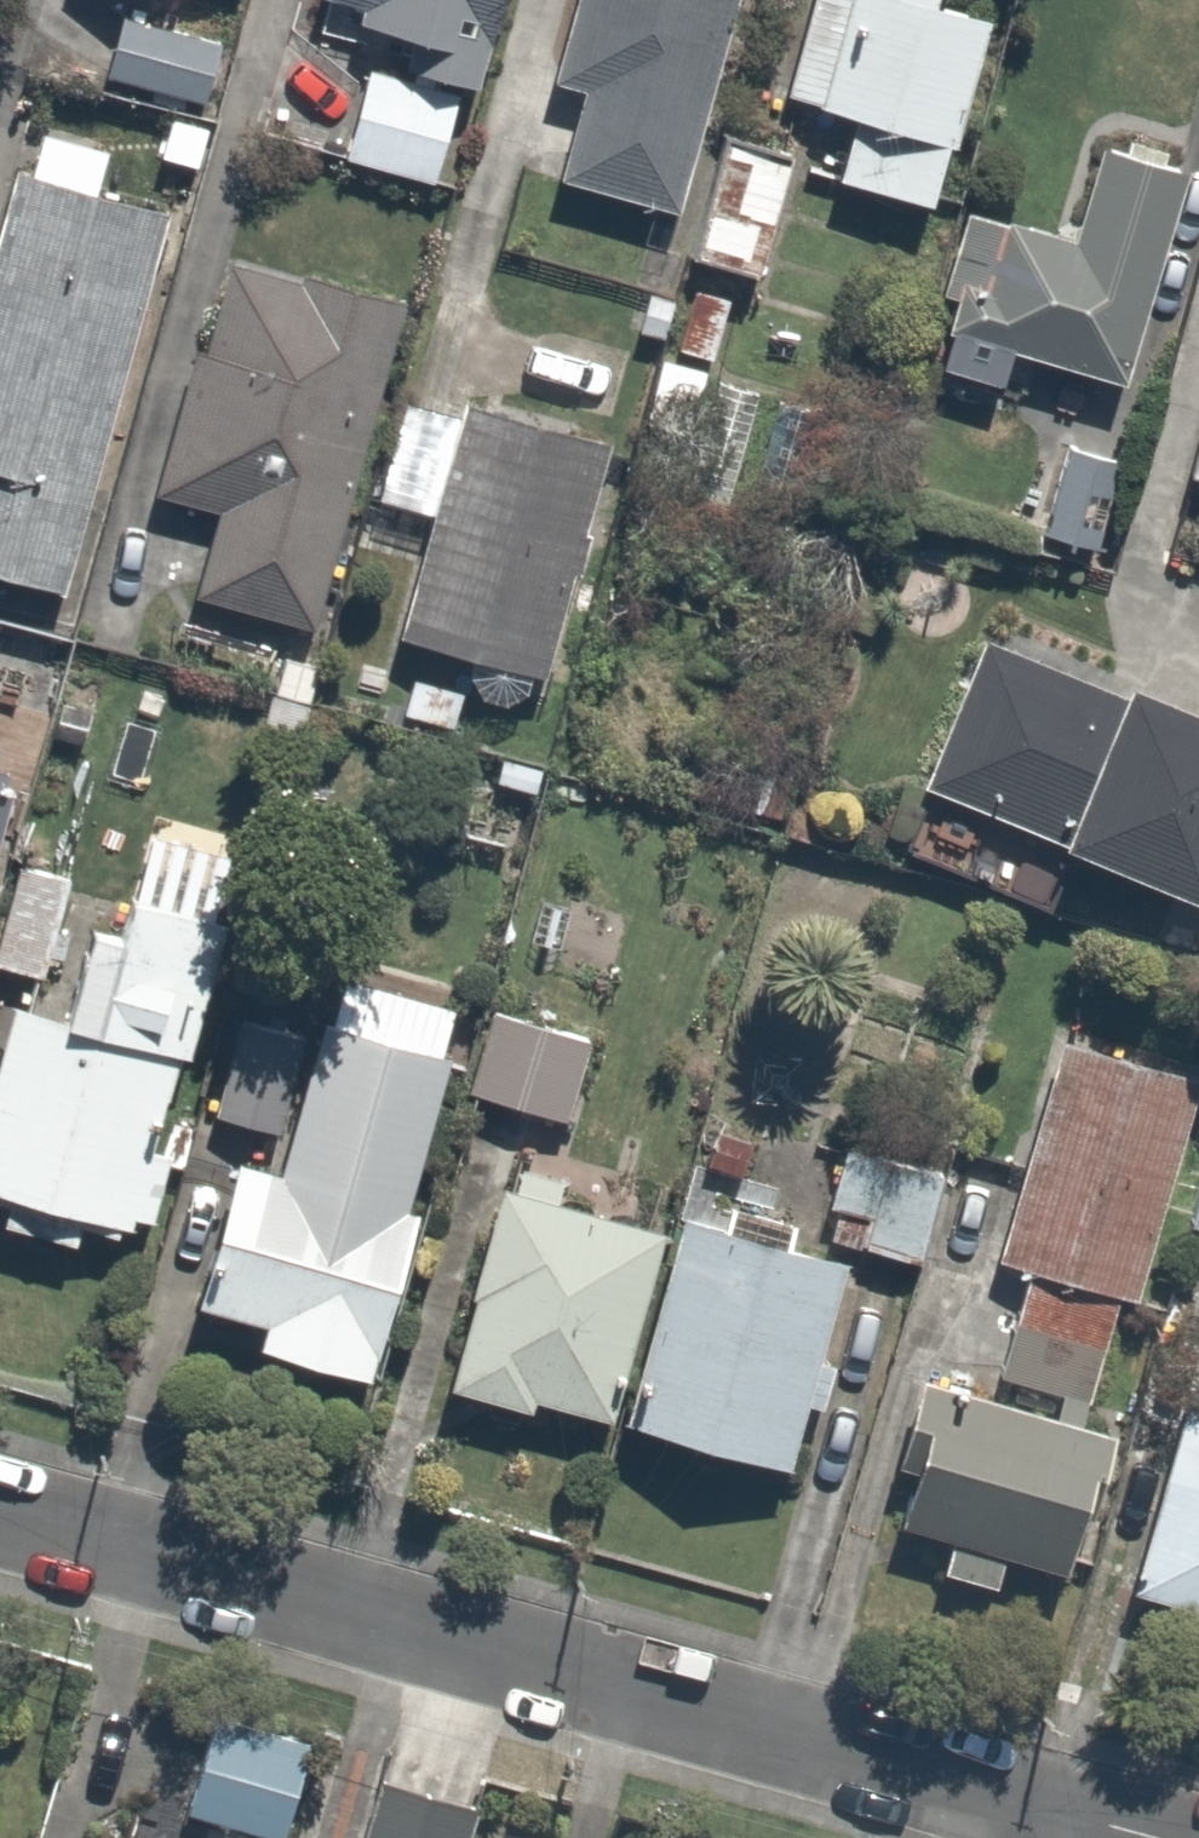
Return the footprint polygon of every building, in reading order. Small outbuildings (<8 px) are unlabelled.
[(311,6),(373,23),(340,146),(446,174),(492,0),(312,0),(311,6)] [(548,78),(581,87),(556,178),(672,209),(728,0),(569,0),(548,78)] [(944,204),(991,10),(949,0),(808,0),(785,93),(851,109),(834,177),(944,204)] [(232,34),(119,3),(100,72),(214,103),(232,34)] [(175,204),(115,187),(126,147),(27,118),(0,210),(0,572),(63,590),(175,204)] [(753,270),(783,156),(715,138),(685,253),(753,270)] [(962,207),(920,373),(1004,395),(1017,342),(1119,368),(1172,162),(1091,141),(1067,234),(962,207)] [(398,294),(277,262),(272,280),(203,263),(143,492),(212,510),(192,586),(313,617),(398,294)] [(734,505),(765,390),(704,374),(674,488),(734,505)] [(448,441),(389,425),(364,522),(423,537),(398,633),(549,673),(612,428),(461,388),(448,441)] [(1116,449),(1058,437),(1040,527),(1098,539),(1116,449)] [(986,630),(925,797),(1198,897),(1198,708),(986,630)] [(296,741),(319,662),(281,651),(258,730),(296,741)] [(11,784),(0,781),(0,827),(11,784)] [(71,862),(6,849),(0,882),(0,966),(49,975),(71,862)] [(0,1023),(0,1181),(3,1182),(0,1195),(0,1224),(82,1242),(91,1201),(153,1215),(221,906),(128,885),(120,925),(86,918),(67,1002),(8,989),(0,1023)] [(592,1034),(483,1003),(458,1090),(568,1121),(592,1034)] [(278,1131),(303,1025),(235,1009),(210,1115),(278,1131)] [(252,1341),(367,1374),(416,1200),(402,1197),(445,1047),(322,1013),(280,1164),(238,1153),(197,1297),(260,1315),(252,1341)] [(1022,1277),(996,1365),(1054,1382),(1049,1399),(1093,1413),(1193,1070),(1053,1029),(984,1266),(1022,1277)] [(918,1254),(941,1160),(846,1136),(822,1230),(918,1254)] [(1174,1158),(1161,1217),(1198,1225),(1198,1163),(1174,1158)] [(618,1410),(662,1225),(550,1198),(555,1180),(494,1165),(442,1380),(526,1400),(529,1388),(618,1410)] [(842,1249),(667,1207),(662,1225),(618,1410),(793,1452),(842,1249)] [(1185,1352),(1134,1588),(1198,1602),(1198,1355),(1185,1352)] [(929,1379),(896,1518),(942,1529),(932,1571),(997,1586),(1006,1544),(1081,1561),(1113,1422),(929,1379)] [(205,1709),(175,1810),(271,1837),(282,1837),(311,1740),(205,1709)] [(371,1771),(355,1837),(468,1837),(478,1796),(371,1771)]
